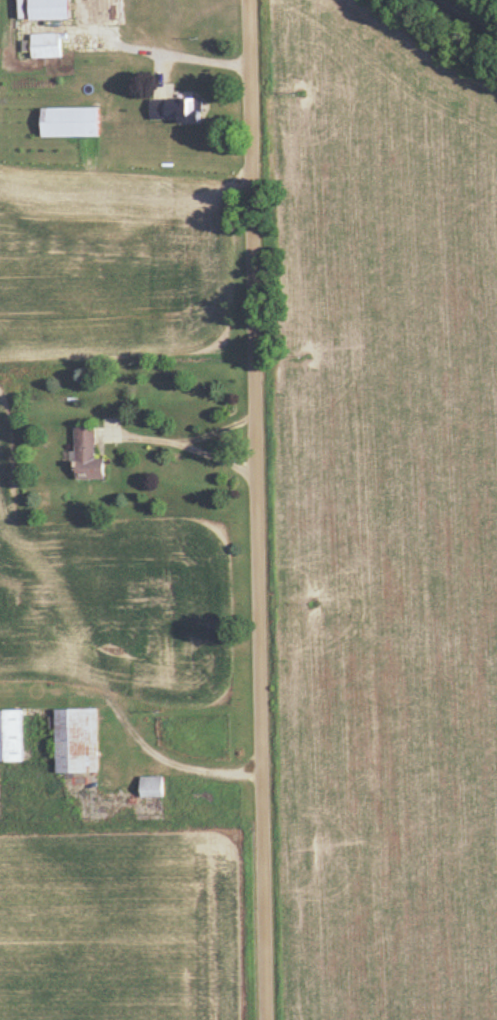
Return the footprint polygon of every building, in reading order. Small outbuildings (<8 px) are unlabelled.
[(34,21),(74,21),(74,0),(34,0),(34,21)] [(34,59),(63,59),(63,35),(34,35),(34,59)] [(183,126),(206,126),(206,101),(153,100),(153,121),(183,122),(183,126)] [(45,108),(45,138),(101,138),(101,108),(45,108)] [(108,460),(98,461),(97,429),(77,429),(79,481),(108,481),(108,460)] [(59,709),(60,774),(100,774),(100,709),(59,709)] [(25,711),(0,711),(0,763),(25,763),(25,711)] [(167,777),(144,777),(144,798),(167,798),(167,777)]
